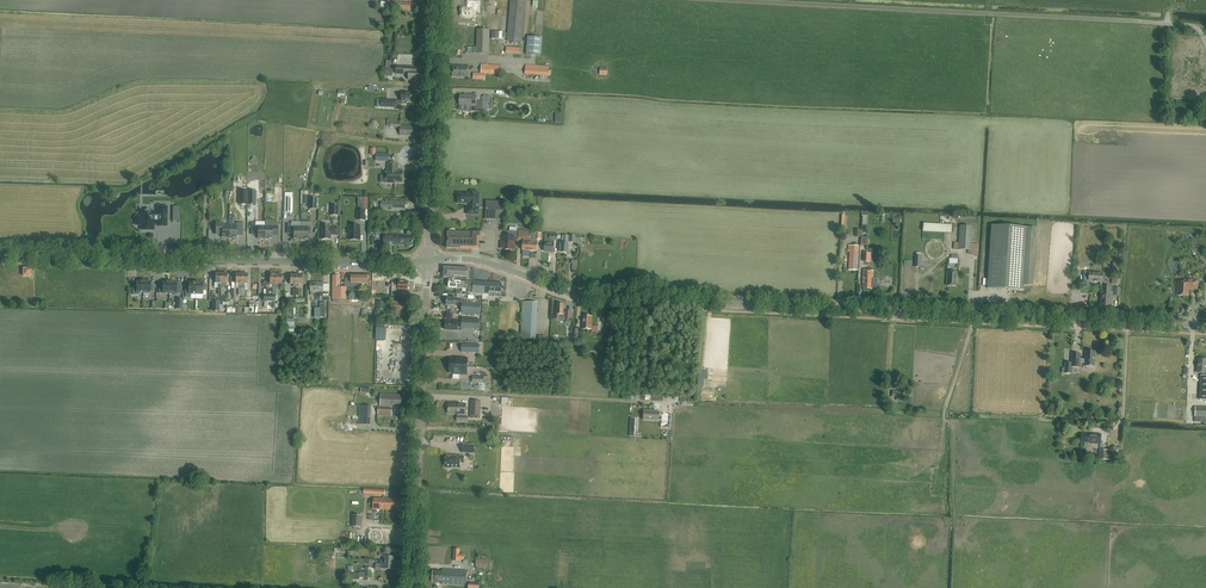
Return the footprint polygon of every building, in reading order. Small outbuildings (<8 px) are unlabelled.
[(521,0),(510,0),(507,41),(521,42),(525,0),(521,0)] [(462,7),(462,16),(474,17),(475,12),(479,12),(480,1),(467,1),(467,7),(462,7)] [(392,10),(393,9),(416,10),(416,3),(381,2),(380,9),(392,10)] [(471,53),(476,53),(489,54),(490,30),(477,29),(476,47),(467,46),(467,52),(471,52),(471,53)] [(541,56),(543,37),(527,36),(526,54),(541,56)] [(520,54),(521,48),(506,46),(505,53),(520,54)] [(481,64),(481,73),(501,75),(501,65),(481,64)] [(549,70),(549,66),(525,65),(525,74),(552,76),(552,70),(549,70)] [(397,66),(397,74),(409,75),(409,80),(421,80),(422,71),(414,71),(414,67),(397,66)] [(468,67),(462,66),(462,67),(453,67),(453,76),(457,77),(468,78),(468,67)] [(600,67),(599,75),(607,75),(608,68),(600,67)] [(407,104),(407,102),(416,102),(417,93),(402,92),(401,104),(407,104)] [(476,102),(477,96),(460,95),(459,105),(475,106),(474,111),(482,112),(483,102),(476,102)] [(400,135),(413,137),(414,127),(401,126),(401,123),(390,122),(390,127),(401,128),(400,135)] [(395,182),(403,182),(403,171),(398,171),(398,164),(388,163),(388,170),(387,170),(386,183),(395,183),(395,182)] [(471,191),(470,194),(457,193),(457,203),(469,203),(470,204),(470,208),(467,208),(467,214),(478,214),(479,208),(476,208),(476,204),(479,204),(479,194),(477,194),(477,191),(471,191)] [(486,201),(485,219),(486,219),(496,219),(496,211),(503,211),(504,202),(486,201)] [(151,215),(145,215),(145,212),(142,212),(142,214),(142,216),(140,216),(136,216),(136,220),(136,225),(140,225),(142,225),(142,230),(146,230),(149,230),(154,230),(154,226),(154,223),(158,223),(158,226),(158,225),(166,226),(167,207),(158,206),(158,213),(154,213),(154,212),(151,212),(151,215)] [(223,238),(229,239),(229,225),(222,225),(222,222),(220,222),(216,222),(215,230),(215,235),(222,235),(222,238),(223,238)] [(236,225),(229,225),(229,239),(234,239),(235,238),(236,238),(236,230),(243,231),(243,223),(236,223),(236,225)] [(252,223),(252,231),(258,231),(257,238),(259,238),(259,239),(265,239),(265,226),(255,226),(255,223),(252,223)] [(952,225),(923,223),(923,231),(951,233),(952,225)] [(274,226),(265,226),(265,239),(270,239),(272,239),(272,235),(278,236),(278,224),(274,224),(274,226)] [(295,240),(300,240),(301,227),(291,226),(291,224),(287,224),(287,231),(293,232),(293,239),(295,239),(295,240)] [(322,226),(322,239),(331,239),(331,235),(338,235),(339,227),(331,227),(331,226),(327,226),(327,225),(326,225),(326,226),(322,226)] [(350,234),(350,240),(360,240),(360,225),(350,225),(350,229),(348,229),(348,234),(350,234)] [(1033,286),(1036,228),(991,225),(988,288),(1024,291),(1024,285),(1033,286)] [(960,226),(959,250),(971,250),(972,226),(960,226)] [(310,227),(301,227),(300,240),(306,240),(306,239),(307,239),(308,232),(310,232),(310,227)] [(447,248),(479,249),(479,238),(482,238),(482,232),(447,231),(447,248)] [(507,231),(507,236),(504,235),(504,242),(502,242),(502,248),(505,248),(505,249),(514,250),(514,236),(518,237),(518,231),(507,231)] [(530,251),(531,233),(519,232),(518,239),(524,239),(523,242),(522,250),(530,251)] [(541,233),(531,233),(530,251),(537,251),(538,239),(541,239),(541,233)] [(407,235),(384,235),(384,244),(407,245),(407,246),(412,246),(413,245),(414,235),(407,235)] [(563,243),(561,243),(560,252),(568,253),(569,244),(567,243),(568,235),(563,235),(563,243)] [(549,241),(549,242),(545,242),(544,251),(554,252),(554,241),(549,241)] [(850,251),(849,270),(857,270),(859,251),(857,251),(857,246),(851,246),(851,251),(850,251)] [(873,253),(863,253),(863,262),(873,263),(873,253)] [(473,289),(474,281),(474,270),(470,269),(444,267),(443,278),(449,278),(454,279),(454,282),(462,283),(462,288),(467,288),(473,289)] [(863,288),(872,289),(873,271),(863,270),(863,288)] [(957,286),(957,272),(948,272),(947,286),(957,286)] [(1101,304),(1105,304),(1106,297),(1107,297),(1108,286),(1102,286),(1103,273),(1089,272),(1088,282),(1100,282),(1100,287),(1101,287),(1100,290),(1102,290),(1102,294),(1101,294),(1100,302),(1101,302),(1101,304)] [(275,301),(276,274),(270,274),(269,283),(272,283),(272,288),(266,288),(266,295),(264,295),(264,301),(275,301)] [(340,287),(340,275),(333,275),(333,301),(338,301),(339,298),(347,298),(347,287),(340,287)] [(369,276),(351,276),(351,278),(345,278),(345,286),(360,286),(360,283),(368,283),(369,276)] [(449,287),(462,288),(462,283),(454,282),(454,279),(449,278),(449,287)] [(1197,288),(1197,280),(1184,279),(1184,282),(1178,282),(1178,295),(1188,296),(1188,288),(1197,288)] [(143,293),(143,281),(140,281),(136,281),(136,284),(133,284),(132,294),(138,295),(138,293),(143,293)] [(143,281),(143,293),(143,294),(150,294),(150,292),(154,292),(154,284),(150,283),(150,282),(147,281),(143,281)] [(159,293),(169,293),(170,281),(166,281),(166,282),(162,282),(162,286),(159,286),(159,293)] [(408,291),(408,281),(399,281),(399,282),(392,282),(391,295),(399,296),(399,291),(408,291)] [(502,283),(474,281),(473,289),(467,288),(467,292),(489,294),(489,292),(502,293),(502,283)] [(191,294),(196,294),(196,282),(193,282),(189,282),(189,284),(185,284),(185,297),(191,297),(191,294)] [(196,282),(196,294),(203,294),(203,290),(206,290),(206,285),(203,285),(203,283),(199,283),(199,282),(196,282)] [(320,294),(320,295),(317,295),(317,300),(329,300),(329,295),(323,294),(323,292),(323,283),(311,283),(311,292),(321,292),(321,294),(320,294)] [(1114,287),(1108,286),(1107,297),(1106,297),(1105,304),(1110,304),(1110,302),(1112,303),(1114,287)] [(299,289),(296,289),(295,296),(295,302),(298,302),(306,302),(306,298),(298,298),(298,296),(299,296),(299,289)] [(462,303),(461,313),(480,314),(481,303),(462,302),(462,299),(457,299),(457,298),(447,298),(447,305),(456,306),(457,303),(462,303)] [(410,311),(411,302),(392,301),(391,311),(404,312),(404,310),(410,311)] [(377,302),(377,311),(377,313),(382,313),(387,310),(387,302),(377,302)] [(534,339),(535,303),(523,302),(521,339),(534,339)] [(570,319),(570,311),(566,311),(566,314),(564,313),(564,304),(557,304),(557,308),(556,308),(555,318),(570,319)] [(591,330),(592,316),(583,316),(583,323),(582,323),(582,329),(591,330)] [(479,329),(480,319),(462,318),(461,328),(479,329)] [(445,329),(458,330),(458,320),(451,320),(451,321),(445,320),(445,329)] [(378,340),(387,340),(386,327),(377,327),(378,340)] [(461,352),(473,353),(474,345),(462,344),(461,352)] [(1080,367),(1080,363),(1085,363),(1085,366),(1086,366),(1086,367),(1087,368),(1090,368),(1091,367),(1091,366),(1095,366),(1095,352),(1085,351),(1085,359),(1080,359),(1080,354),(1072,354),(1071,363),(1065,363),(1065,373),(1071,373),(1072,367),(1080,367)] [(450,358),(449,365),(468,366),(468,358),(455,357),(455,358),(450,358)] [(1201,372),(1201,375),(1200,399),(1205,400),(1205,359),(1198,358),(1198,367),(1197,367),(1197,372),(1201,372)] [(468,366),(449,365),(449,373),(453,373),(453,374),(467,375),(468,366)] [(379,406),(378,416),(392,416),(392,407),(396,407),(396,406),(401,406),(402,395),(380,394),(379,406)] [(481,418),(481,416),(482,401),(471,401),(470,418),(474,418),(474,416),(477,416),(477,418),(481,418)] [(466,404),(448,403),(447,414),(466,414),(466,404)] [(359,405),(359,417),(358,424),(370,425),(371,406),(359,405)] [(1200,416),(1200,422),(1205,422),(1205,407),(1195,406),(1195,416),(1200,416)] [(644,411),(644,420),(659,420),(659,419),(666,420),(666,412),(660,412),(660,411),(644,411)] [(1100,444),(1101,434),(1082,433),(1081,446),(1086,446),(1086,445),(1088,445),(1088,444),(1100,444)] [(463,444),(462,453),(474,453),(475,445),(463,444)] [(1099,460),(1108,460),(1111,460),(1111,450),(1108,450),(1099,450),(1099,460)] [(463,463),(464,456),(455,455),(455,456),(446,456),(446,461),(444,461),(444,465),(446,466),(445,467),(446,467),(446,469),(451,469),(451,467),(460,468),(460,463),(463,463)] [(382,509),(383,498),(373,498),(373,509),(382,509)] [(383,498),(382,509),(400,510),(401,499),(393,498),(383,498)] [(352,515),(352,527),(361,527),(362,515),(352,515)] [(383,548),(383,557),(384,557),(384,560),(380,560),(380,569),(384,569),(394,569),(394,556),(390,556),(390,548),(383,548)] [(465,561),(465,550),(454,550),(453,560),(465,561)] [(476,559),(476,567),(487,567),(488,559),(476,559)] [(467,585),(467,571),(443,569),(442,571),(433,570),(433,582),(442,582),(442,584),(467,585)]
